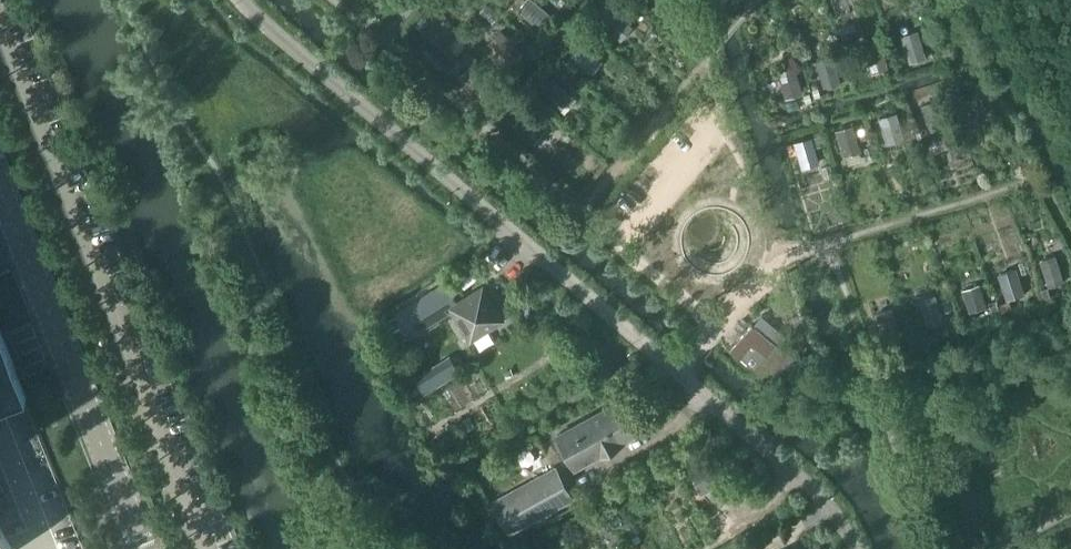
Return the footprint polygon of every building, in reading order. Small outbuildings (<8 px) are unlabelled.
[(539,25),(548,13),(532,0),(526,0),(519,9),(539,25)] [(601,22),(621,38),(631,27),(611,11),(601,22)] [(520,47),(500,31),(491,43),(510,59),(520,47)] [(902,36),(910,60),(925,56),(917,31),(902,36)] [(519,38),(527,45),(531,40),(523,33),(519,38)] [(864,47),(871,71),(886,67),(879,42),(864,47)] [(572,56),(592,72),(603,59),(583,43),(572,56)] [(933,54),(936,64),(944,62),(941,52),(933,54)] [(816,61),(824,85),(838,81),(831,56),(816,61)] [(779,72),(786,96),(800,92),(793,67),(779,72)] [(969,88),(979,84),(976,77),(966,81),(969,88)] [(552,79),(542,91),(561,108),(571,96),(552,79)] [(817,87),(811,89),(813,97),(819,95),(817,87)] [(806,104),(812,102),(809,93),(803,95),(806,104)] [(922,106),(931,129),(945,124),(937,101),(922,106)] [(880,118),(888,142),(902,138),(895,113),(880,118)] [(857,128),(860,140),(869,137),(866,125),(857,128)] [(837,130),(844,155),(859,150),(852,126),(837,130)] [(820,134),(813,136),(815,146),(823,144),(820,134)] [(817,163),(810,138),(795,142),(803,167),(817,163)] [(1041,261),(1049,285),(1063,281),(1055,256),(1041,261)] [(1000,274),(1008,298),(1023,293),(1014,269),(1000,274)] [(964,289),(971,310),(985,305),(978,284),(964,289)] [(1047,287),(1038,290),(1040,299),(1050,296),(1047,287)] [(451,307),(470,338),(501,319),(482,288),(451,307)] [(397,314),(409,333),(439,314),(427,295),(397,314)] [(921,300),(928,324),(942,320),(934,295),(921,300)] [(1009,300),(1000,303),(1002,311),(1011,308),(1009,300)] [(988,303),(991,312),(998,310),(996,301),(988,303)] [(876,314),(884,338),(899,333),(891,309),(876,314)] [(730,349),(772,384),(781,374),(782,375),(800,354),(790,346),(784,353),(774,345),(775,344),(751,324),(730,349)] [(912,331),(900,334),(904,345),(915,341),(912,331)] [(25,396),(0,333),(0,406),(25,396)] [(816,381),(807,387),(815,397),(823,391),(816,381)] [(557,434),(575,466),(636,433),(618,401),(557,434)] [(720,484),(713,469),(702,475),(710,489),(720,484)] [(497,502),(511,528),(568,497),(554,472),(497,502)] [(14,546),(0,524),(0,548),(10,548),(14,546)]
